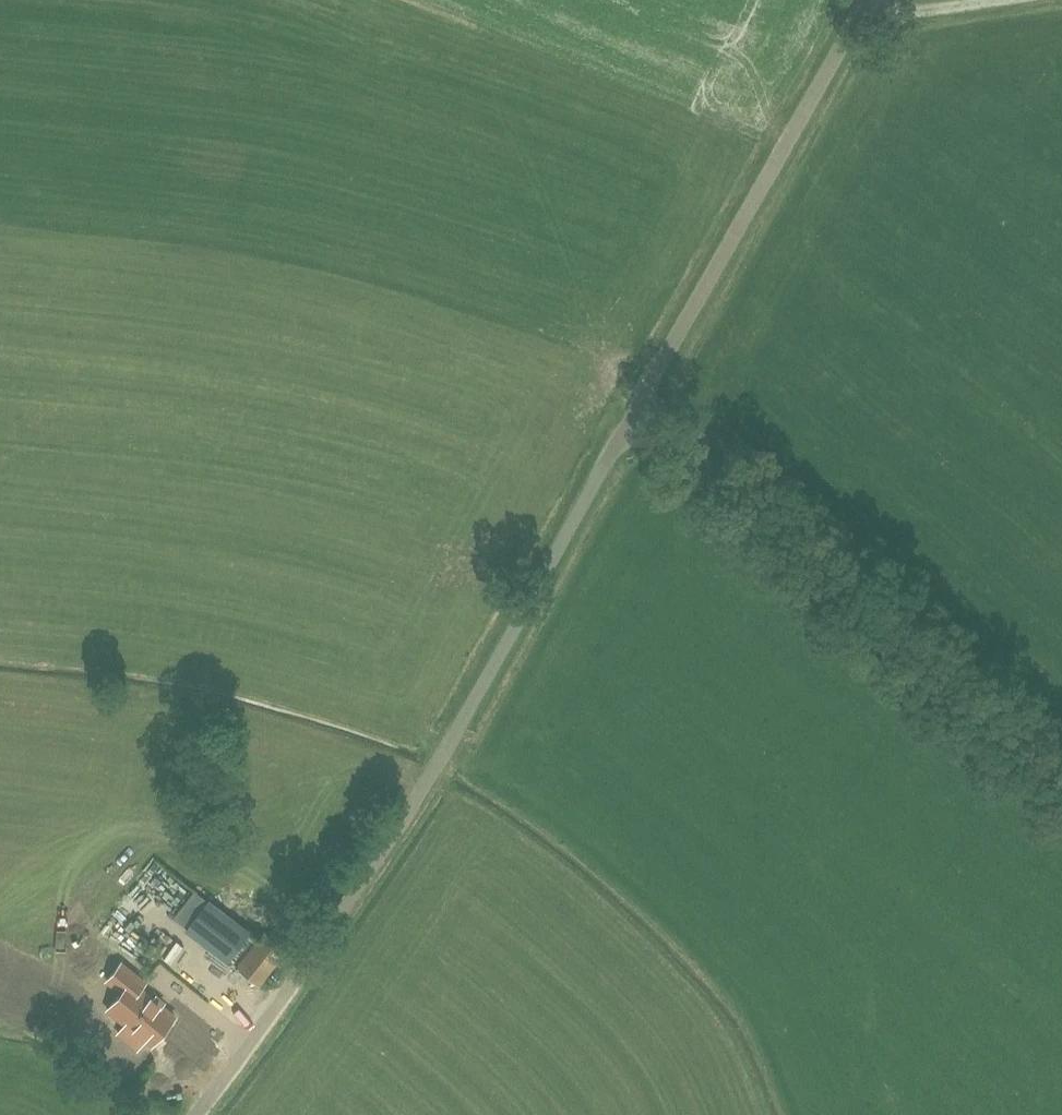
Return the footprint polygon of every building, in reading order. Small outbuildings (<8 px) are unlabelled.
[(227,964),(250,933),(208,902),(185,933),(227,964)] [(260,987),(287,952),(262,933),(236,968),(260,987)] [(107,981),(122,993),(108,1010),(126,1025),(145,1040),(152,1046),(175,1017),(162,1006),(154,1000),(140,989),(145,983),(121,964),(107,981)]
